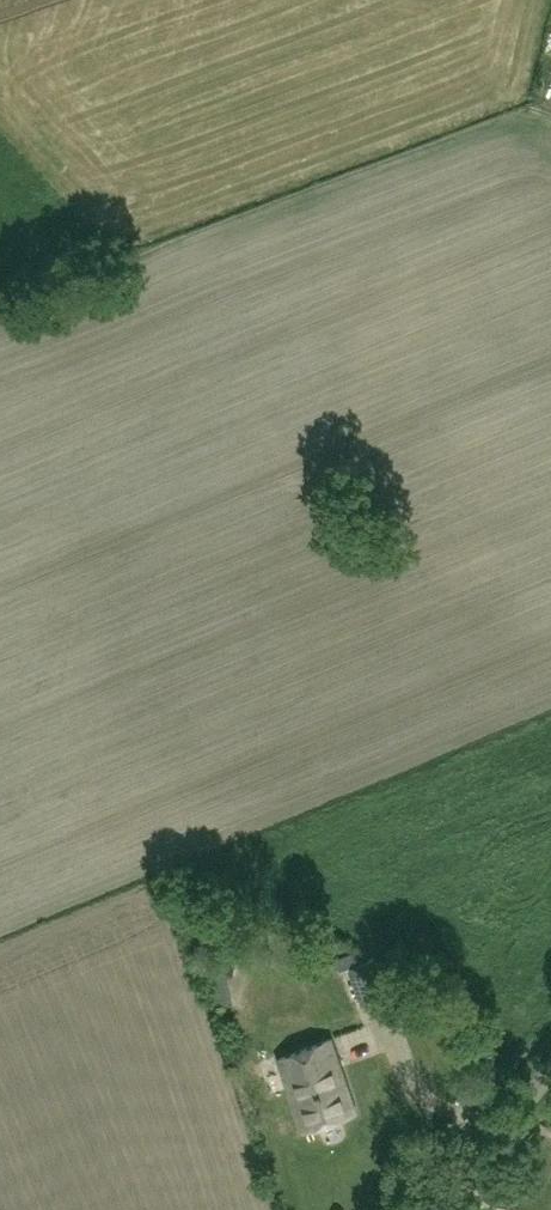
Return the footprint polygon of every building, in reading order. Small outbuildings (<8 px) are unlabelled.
[(391,992),(377,955),(366,960),(361,948),(335,958),(340,973),(347,970),(359,1005),(391,992)] [(204,959),(213,1000),(234,1005),(227,978),(232,980),(236,966),(207,957),(204,959)] [(279,1056),(302,1128),(355,1111),(331,1039),(279,1056)]
